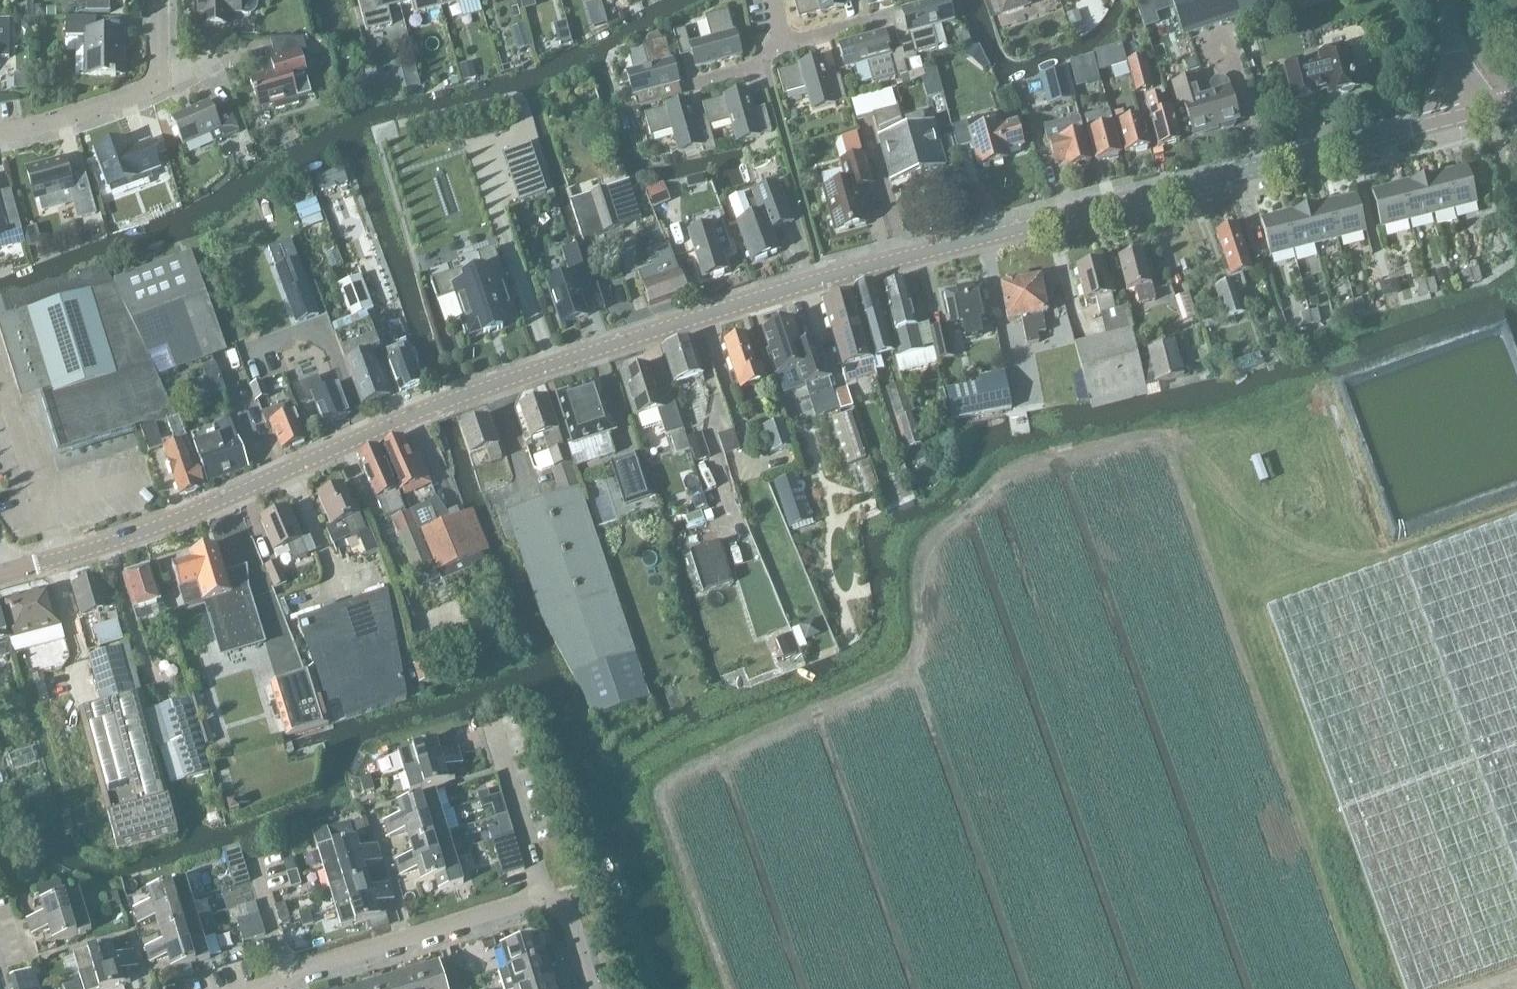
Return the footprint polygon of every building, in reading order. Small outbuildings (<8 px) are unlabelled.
[(227,24),(227,12),(240,12),(240,14),(242,16),(244,17),(246,17),(248,17),(250,17),(251,17),(253,17),(254,16),(256,15),(257,15),(259,13),(260,11),(261,10),(261,9),(262,7),(262,5),(262,3),(262,1),(261,0),(199,0),(199,12),(205,12),(205,24),(227,24)] [(366,32),(393,24),(388,9),(400,6),(399,0),(364,0),(358,2),(366,32)] [(400,6),(411,3),(415,14),(441,7),(439,0),(399,0),(400,6)] [(523,11),(537,8),(535,0),(520,0),(523,11)] [(821,13),(845,7),(843,0),(794,0),(799,19),(821,13)] [(905,62),(917,59),(916,55),(939,49),(933,27),(954,21),(948,0),(941,0),(902,11),(903,12),(892,15),(901,49),(905,62)] [(1005,13),(1010,11),(1010,13),(1027,7),(1026,5),(1030,3),(1029,0),(1000,0),(1005,13)] [(1256,0),(1172,0),(1184,37),(1260,11),(1256,0)] [(674,32),(679,51),(681,57),(692,54),(696,68),(742,56),(735,33),(729,10),(706,17),(712,39),(690,45),(686,29),(674,32)] [(607,24),(605,16),(590,20),(592,28),(607,24)] [(89,75),(123,75),(123,31),(97,30),(97,18),(67,18),(67,36),(89,36),(89,75)] [(10,58),(10,22),(0,22),(0,58),(10,58)] [(1086,33),(1082,23),(1072,27),(1075,37),(1086,33)] [(518,48),(530,45),(525,26),(513,28),(518,48)] [(868,63),(874,85),(897,78),(897,77),(908,74),(905,62),(901,49),(890,52),(885,33),(839,45),(846,69),(868,63)] [(679,84),(673,61),(672,61),(666,39),(661,40),(660,36),(657,35),(649,37),(647,40),(647,44),(643,45),(649,67),(627,73),(634,97),(635,96),(638,108),(663,101),(660,89),(679,84)] [(259,108),(275,104),(277,110),(300,103),(298,97),(313,93),(303,60),(309,58),(304,39),(271,39),(277,59),(271,60),(275,73),(251,80),(259,108)] [(534,46),(538,60),(557,54),(552,40),(534,46)] [(1100,72),(1128,63),(1127,62),(1122,44),(1094,53),(1095,57),(1100,72)] [(1357,87),(1352,68),(1355,67),(1351,51),(1348,52),(1347,49),(1320,55),(1322,60),(1306,64),(1306,62),(1286,67),(1295,100),(1314,95),(1314,92),(1329,88),(1330,94),(1339,92),(1344,94),(1348,94),(1352,92),(1355,88),(1357,87)] [(1094,56),(1071,62),(1075,77),(1098,71),(1094,56)] [(800,65),(800,66),(778,72),(784,95),(805,89),(811,111),(835,104),(834,104),(847,100),(840,75),(829,78),(823,59),(800,65)] [(1140,59),(1127,62),(1128,63),(1136,93),(1136,94),(1149,90),(1140,59)] [(1048,104),(1075,97),(1067,68),(1040,76),(1048,104)] [(924,76),(922,70),(909,74),(911,82),(924,76)] [(1212,93),(1197,97),(1194,88),(1197,87),(1195,77),(1174,83),(1180,103),(1184,102),(1194,136),(1208,131),(1208,129),(1220,125),(1221,128),(1224,129),(1235,126),(1236,124),(1235,121),(1239,119),(1229,88),(1228,83),(1224,80),(1220,78),(1215,80),(1212,84),(1211,88),(1212,93)] [(710,127),(731,121),(737,143),(761,136),(760,135),(772,132),(765,107),(753,111),(748,91),(725,97),(725,98),(703,104),(706,117),(707,117),(710,127)] [(1172,110),(1164,112),(1160,97),(1147,100),(1159,147),(1180,141),(1172,110)] [(673,131),(679,153),(702,146),(704,154),(716,151),(710,127),(707,117),(706,117),(695,120),(690,101),(667,107),(667,108),(645,114),(651,137),(673,131)] [(172,119),(184,146),(211,134),(215,143),(240,132),(230,109),(216,115),(210,102),(172,119)] [(879,138),(891,180),(946,167),(934,123),(926,125),(923,113),(901,119),(898,108),(873,115),(879,138)] [(1121,154),(1110,110),(1085,117),(1097,161),(1121,154)] [(1115,113),(1126,153),(1150,146),(1142,116),(1125,121),(1123,111),(1115,113)] [(998,128),(995,115),(967,123),(979,167),(994,163),(995,165),(1004,163),(1003,160),(1007,159),(1005,152),(1024,147),(1017,122),(998,128)] [(1068,168),(1092,162),(1080,117),(1044,127),(1048,142),(1050,142),(1056,165),(1066,162),(1068,168)] [(126,140),(96,151),(109,187),(160,168),(150,142),(129,150),(126,140)] [(846,183),(824,189),(835,231),(868,223),(858,188),(873,184),(865,156),(841,162),(846,183)] [(534,158),(508,167),(519,201),(546,192),(534,158)] [(66,159),(28,170),(36,199),(39,198),(42,213),(66,206),(64,201),(72,199),(73,204),(78,220),(96,215),(83,165),(69,169),(66,159)] [(1478,205),(1469,167),(1446,173),(1455,210),(1478,205)] [(348,183),(343,169),(319,177),(324,192),(348,183)] [(1446,173),(1424,178),(1433,216),(1455,210),(1446,173)] [(1433,216),(1424,178),(1402,184),(1411,222),(1433,216)] [(1411,222),(1402,184),(1372,192),(1382,229),(1411,222)] [(761,214),(738,222),(752,261),(780,251),(773,230),(793,223),(779,185),(754,194),(761,214)] [(658,186),(647,189),(652,207),(663,204),(658,186)] [(612,188),(571,202),(583,240),(624,226),(612,188)] [(23,231),(12,191),(0,194),(0,238),(23,231)] [(1358,195),(1329,202),(1339,240),(1367,233),(1358,195)] [(1339,240),(1329,202),(1307,208),(1317,246),(1339,240)] [(1317,246),(1307,208),(1285,214),(1295,251),(1317,246)] [(1295,251),(1285,214),(1261,220),(1271,257),(1295,251)] [(723,222),(689,233),(703,278),(728,270),(723,254),(732,251),(723,222)] [(1238,291),(1248,288),(1243,274),(1253,271),(1238,226),(1226,230),(1224,226),(1219,228),(1221,232),(1217,233),(1233,282),(1235,281),(1238,291)] [(292,240),(269,249),(286,293),(297,323),(319,315),(292,240)] [(650,306),(689,293),(680,271),(672,274),(669,263),(674,261),(669,245),(649,252),(654,267),(638,273),(650,306)] [(570,276),(548,283),(562,325),(588,316),(579,287),(590,284),(577,246),(562,251),(570,276)] [(465,278),(463,270),(431,281),(438,302),(457,295),(465,317),(460,319),(467,337),(484,331),(485,335),(503,328),(502,325),(519,319),(513,301),(509,302),(504,289),(509,288),(496,250),(478,256),(484,272),(465,278)] [(193,253),(112,281),(146,353),(163,347),(174,370),(228,351),(193,253)] [(1120,259),(1128,292),(1137,290),(1140,304),(1156,300),(1143,253),(1120,259)] [(1100,314),(1116,310),(1112,295),(1115,294),(1112,282),(1109,283),(1103,263),(1077,269),(1086,302),(1096,299),(1100,314)] [(0,299),(0,328),(22,399),(41,393),(60,454),(139,429),(168,421),(176,418),(151,365),(146,353),(112,281),(105,267),(0,299)] [(1482,281),(1479,267),(1470,270),(1474,283),(1482,281)] [(1474,283),(1470,270),(1461,272),(1465,285),(1474,283)] [(339,285),(351,318),(374,309),(361,276),(339,285)] [(1038,334),(1039,334),(1046,332),(1043,315),(1047,314),(1045,301),(1053,299),(1048,277),(1041,279),(1041,278),(1029,281),(1016,283),(1016,281),(1006,283),(1007,286),(1002,287),(1009,322),(1022,319),(1027,345),(1039,343),(1038,334)] [(1439,292),(1435,279),(1426,281),(1430,294),(1439,292)] [(888,330),(874,281),(855,287),(874,355),(884,352),(893,349),(888,330)] [(896,358),(900,373),(936,364),(933,349),(923,351),(906,281),(884,287),(891,317),(890,317),(899,357),(896,358)] [(1215,288),(1226,321),(1246,314),(1238,291),(1235,281),(1233,282),(1215,288)] [(1417,284),(1421,297),(1430,294),(1426,281),(1417,284)] [(1381,286),(1384,299),(1399,295),(1395,282),(1381,286)] [(983,336),(980,321),(991,319),(988,304),(987,305),(984,285),(946,293),(950,313),(949,314),(952,327),(963,325),(966,340),(983,336)] [(1188,291),(1167,298),(1176,323),(1197,315),(1188,291)] [(842,297),(823,302),(842,369),(873,360),(855,293),(850,295),(845,292),(842,297)] [(1282,323),(1298,321),(1295,299),(1279,302),(1282,323)] [(1366,312),(1363,299),(1354,301),(1358,315),(1366,312)] [(1354,301),(1345,303),(1349,317),(1358,315),(1354,301)] [(1318,310),(1310,312),(1314,326),(1322,324),(1318,310)] [(1301,314),(1304,328),(1314,326),(1310,312),(1301,314)] [(779,374),(785,394),(806,387),(830,379),(817,341),(802,346),(793,320),(764,330),(771,352),(769,353),(776,375),(779,374)] [(373,351),(380,349),(370,323),(336,335),(342,352),(362,406),(390,396),(373,351)] [(931,330),(938,361),(955,358),(947,326),(931,330)] [(1131,330),(1106,336),(1075,344),(1090,401),(1092,410),(1148,396),(1131,330)] [(767,380),(763,367),(758,369),(747,336),(725,343),(741,389),(767,380)] [(674,383),(705,374),(694,339),(663,349),(674,383)] [(1177,342),(1148,349),(1157,383),(1185,376),(1177,342)] [(389,361),(401,392),(424,384),(412,352),(407,354),(403,345),(388,351),(391,360),(389,361)] [(623,376),(637,417),(659,411),(667,436),(684,431),(675,404),(665,407),(652,367),(649,368),(645,366),(637,368),(634,372),(623,376)] [(319,379),(296,387),(302,404),(315,399),(325,426),(350,417),(338,386),(323,391),(319,379)] [(258,382),(247,385),(251,402),(262,399),(258,382)] [(574,446),(616,432),(600,383),(558,396),(574,446)] [(922,446),(899,384),(884,390),(906,452),(922,446)] [(996,410),(1018,407),(1019,416),(1068,410),(1065,388),(994,398),(996,410)] [(526,406),(523,407),(534,439),(546,435),(552,451),(566,446),(550,398),(537,402),(537,400),(534,398),(526,400),(525,404),(526,406)] [(276,434),(283,450),(306,440),(295,411),(287,415),(283,405),(269,411),(273,420),(270,421),(275,434),(276,434)] [(179,417),(176,418),(168,421),(176,443),(164,448),(181,495),(205,486),(190,445),(192,445),(190,440),(188,441),(181,421),(179,417)] [(487,450),(491,463),(502,459),(488,418),(461,427),(471,456),(487,450)] [(191,435),(198,454),(208,482),(249,468),(239,439),(238,440),(231,421),(191,435)] [(773,454),(791,447),(782,421),(764,427),(773,454)] [(724,455),(740,450),(734,431),(718,436),(724,455)] [(685,433),(671,437),(677,455),(690,450),(685,433)] [(405,436),(381,447),(400,492),(424,481),(405,436)] [(566,446),(552,451),(557,469),(572,464),(566,446)] [(378,448),(358,456),(376,497),(382,510),(387,508),(392,519),(393,518),(407,512),(403,501),(397,487),(396,488),(378,448)] [(612,463),(626,506),(650,498),(636,455),(612,463)] [(554,470),(562,495),(580,489),(572,464),(557,469),(554,470)] [(797,477),(773,485),(788,531),(812,523),(797,477)] [(360,516),(355,504),(352,505),(344,486),(320,497),(333,528),(346,522),(352,537),(366,531),(360,516)] [(543,619),(579,686),(593,716),(649,697),(635,655),(580,489),(562,495),(499,515),(507,540),(516,538),(519,546),(543,619)] [(275,553),(289,547),(295,562),(308,556),(302,541),(303,541),(290,510),(262,522),(275,553)] [(393,518),(392,519),(413,571),(412,572),(419,589),(441,579),(440,577),(438,577),(432,563),(434,563),(418,526),(412,510),(407,512),(393,518)] [(422,531),(439,572),(483,555),(466,513),(422,531)] [(1268,609),(1405,988),(1439,988),(1516,961),(1516,519),(1268,609)] [(729,548),(748,541),(740,522),(722,529),(729,548)] [(735,583),(722,542),(690,552),(703,592),(735,583)] [(743,547),(730,547),(730,563),(743,562),(743,547)] [(189,611),(209,604),(225,655),(264,643),(248,590),(231,595),(218,551),(191,559),(192,564),(173,570),(180,592),(183,592),(189,611)] [(265,564),(275,587),(287,583),(276,560),(265,564)] [(139,623),(155,618),(157,623),(169,620),(153,567),(147,569),(144,567),(137,569),(136,573),(125,576),(139,623)] [(100,580),(75,588),(84,618),(98,614),(102,628),(96,630),(101,648),(124,641),(114,608),(109,609),(100,580)] [(1,603),(13,647),(20,645),(18,638),(61,626),(51,589),(1,603)] [(388,591),(299,621),(327,704),(392,681),(399,701),(407,698),(407,697),(388,591)] [(12,655),(0,610),(0,658),(12,655)] [(463,627),(448,632),(453,649),(468,644),(463,627)] [(102,704),(135,695),(122,648),(89,657),(102,704)] [(428,661),(414,665),(419,683),(432,680),(428,661)] [(271,683),(288,737),(329,724),(313,670),(271,683)] [(156,750),(146,714),(141,694),(135,695),(102,704),(86,709),(82,716),(118,850),(179,834),(156,750)] [(185,780),(210,772),(188,701),(146,714),(156,750),(174,744),(185,780)] [(404,772),(458,755),(456,747),(439,752),(435,741),(398,753),(404,772)] [(410,792),(447,781),(444,769),(461,764),(458,755),(404,772),(410,792)] [(371,776),(361,779),(363,786),(373,783),(371,776)] [(373,783),(363,786),(365,793),(375,790),(373,783)] [(480,802),(491,799),(490,796),(488,790),(478,793),(480,802)] [(444,792),(398,806),(402,817),(384,822),(387,830),(443,813),(450,811),(444,792)] [(493,805),(491,799),(480,802),(482,808),(493,805)] [(443,813),(387,830),(389,838),(406,833),(410,845),(449,833),(443,813)] [(327,830),(312,835),(323,872),(379,854),(376,846),(358,852),(354,839),(332,846),(327,830)] [(493,841),(502,839),(499,830),(490,832),(493,841)] [(396,862),(399,870),(455,853),(449,833),(410,845),(414,857),(396,862)] [(243,857),(240,846),(223,850),(227,862),(243,857)] [(401,878),(418,873),(422,884),(435,880),(439,893),(465,885),(455,853),(399,870),(401,878)] [(379,854),(323,872),(329,891),(367,880),(363,868),(381,863),(379,854)] [(290,882),(300,879),(297,869),(287,872),(290,882)] [(137,916),(192,899),(186,880),(149,891),(152,903),(134,908),(137,916)] [(370,891),(367,880),(329,891),(335,911),(390,894),(388,885),(370,891)] [(45,913),(28,918),(30,926),(86,910),(80,890),(64,895),(60,881),(38,888),(45,913)] [(119,899),(117,893),(117,892),(108,895),(110,902),(119,899)] [(393,902),(390,894),(335,911),(342,930),(378,918),(375,908),(393,902)] [(119,899),(110,902),(112,909),(121,907),(119,899)] [(160,930),(198,918),(192,899),(137,916),(139,923),(156,918),(160,930)] [(299,911),(302,921),(312,918),(309,908),(299,911)] [(91,929),(86,910),(30,926),(32,934),(50,929),(53,940),(91,929)] [(239,927),(261,921),(259,913),(237,920),(239,927)] [(204,938),(198,918),(160,930),(163,942),(146,947),(148,955),(204,938)] [(265,934),(261,921),(239,927),(243,941),(265,934)] [(554,956),(551,946),(543,948),(539,935),(502,947),(509,970),(554,956)] [(210,958),(204,938),(148,955),(150,962),(168,957),(171,970),(210,958)] [(134,959),(131,951),(113,956),(110,945),(73,956),(79,976),(134,959)] [(554,956),(509,970),(502,972),(507,988),(521,988),(553,980),(549,968),(557,966),(554,956)] [(134,959),(79,976),(83,988),(105,988),(122,984),(119,973),(136,968),(134,959)] [(423,988),(447,988),(440,965),(428,969),(425,961),(416,964),(423,988)] [(416,964),(406,967),(408,975),(396,978),(399,988),(423,988),(416,964)] [(465,968),(456,971),(460,984),(469,981),(465,968)] [(14,988),(35,988),(39,988),(34,969),(10,976),(14,988)] [(396,978),(384,982),(381,974),(372,977),(375,988),(399,988),(396,978)] [(372,977),(350,984),(352,988),(375,988),(372,977)] [(521,988),(556,988),(553,980),(521,988)]
